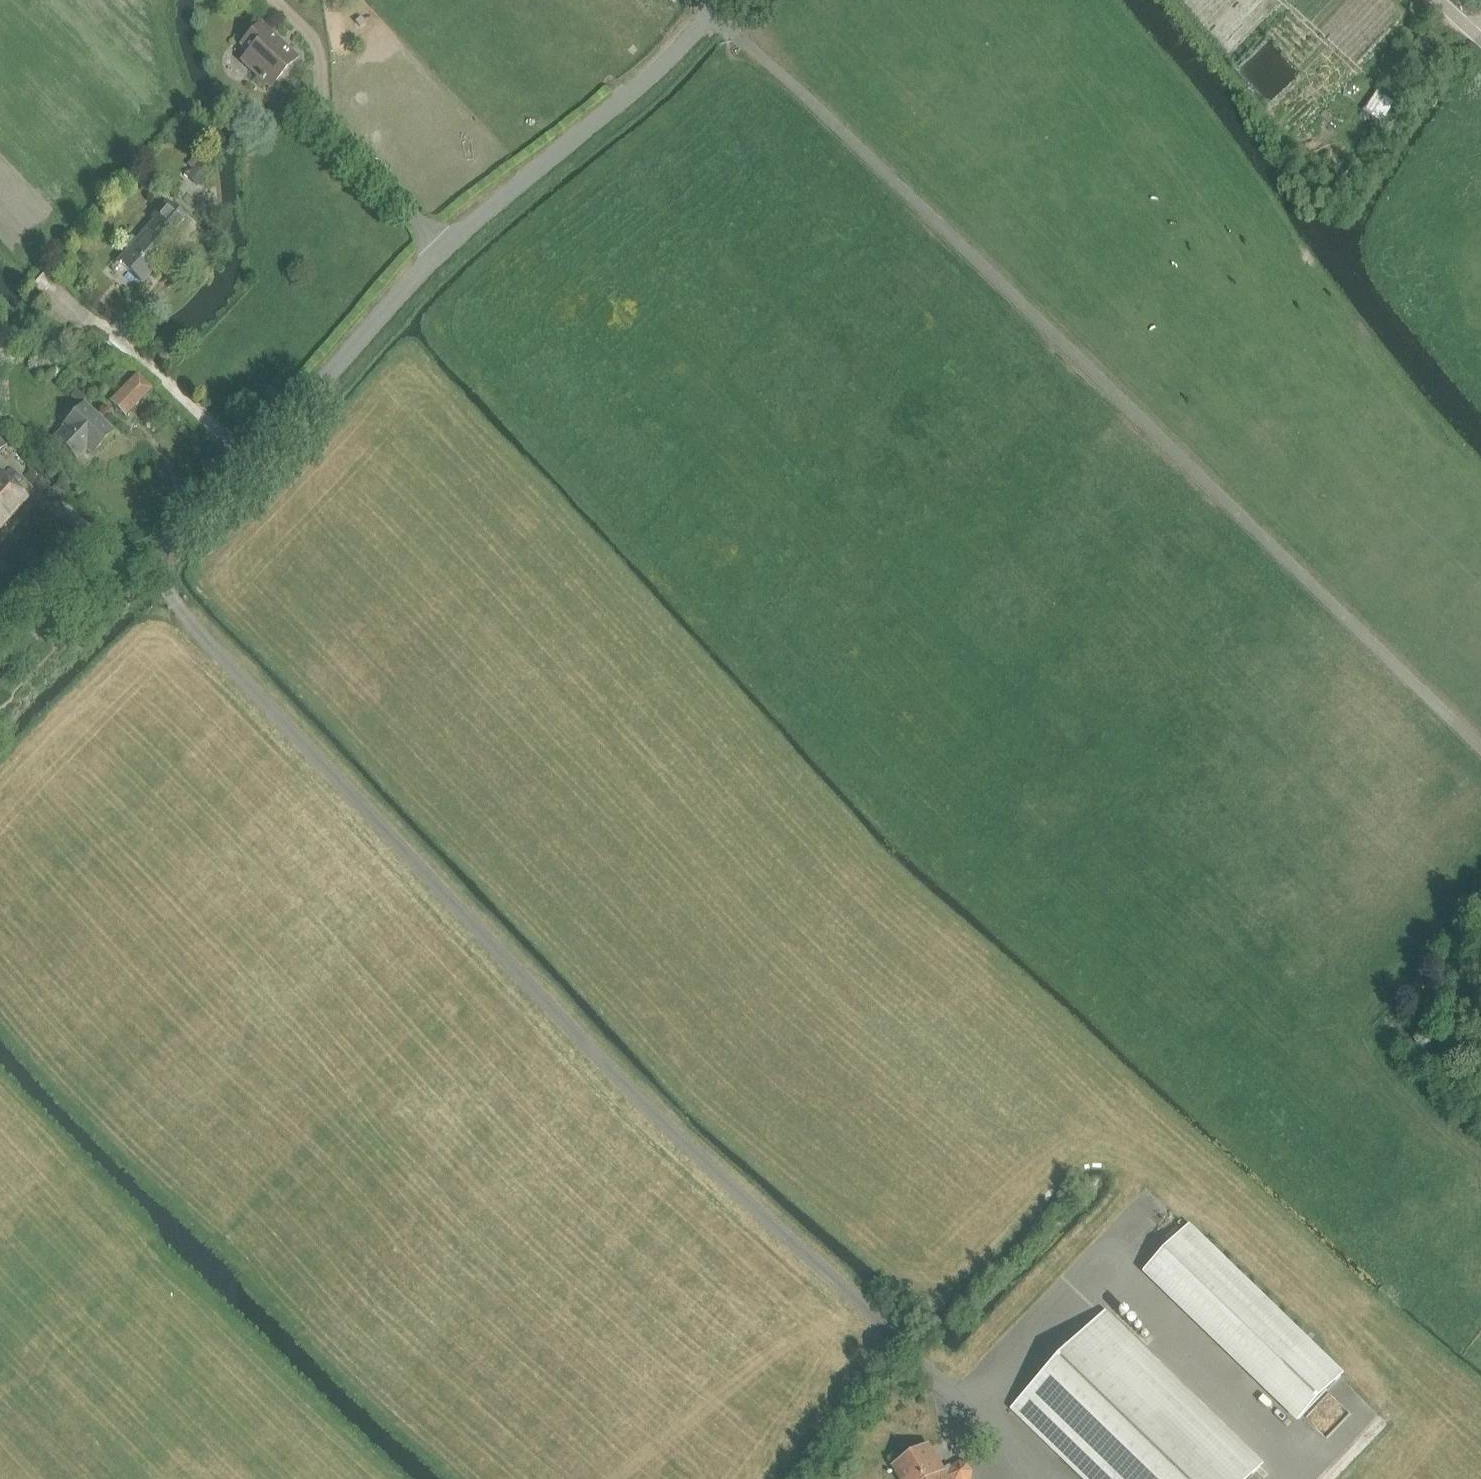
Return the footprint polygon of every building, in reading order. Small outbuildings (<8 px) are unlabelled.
[(279,73),(294,57),(261,26),(241,47),(249,54),(241,62),(269,89),(281,76),(279,73)] [(202,190),(215,176),(205,167),(192,181),(202,190)] [(176,240),(189,225),(166,205),(153,220),(155,222),(119,263),(142,284),(179,242),(176,240)] [(111,402),(127,418),(154,390),(138,374),(111,402)] [(64,429),(54,440),(77,461),(87,451),(92,455),(114,432),(84,404),(62,428),(64,429)] [(27,500),(0,475),(0,530),(27,500)] [(1297,1422),(1344,1373),(1189,1224),(1142,1273),(1297,1422)] [(1106,1311),(1010,1411),(1082,1478),(1245,1478),(1262,1461),(1106,1311)] [(945,1471),(932,1448),(896,1469),(902,1478),(972,1478),(973,1473),(969,1465),(960,1462),(945,1471)]
